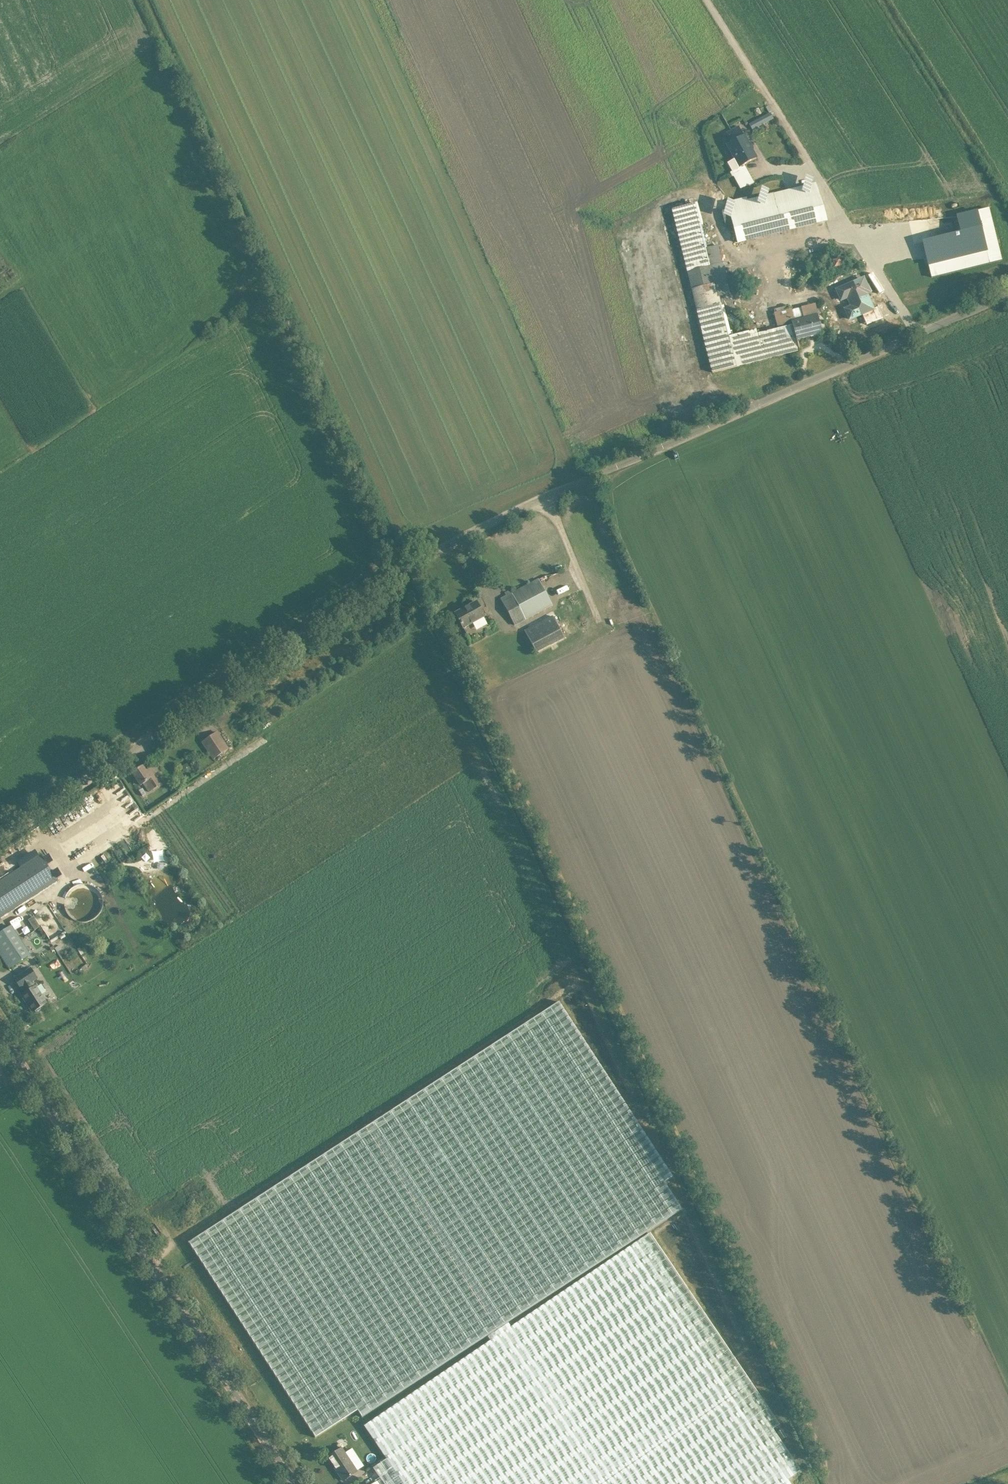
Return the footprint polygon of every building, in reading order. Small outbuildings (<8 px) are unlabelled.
[(772,114),(752,125),(757,134),(777,123),(772,114)] [(738,127),(733,130),(731,128),(727,131),(729,133),(726,134),(731,143),(743,136),(738,127)] [(755,159),(743,136),(731,143),(727,145),(735,161),(739,168),(745,165),(755,159)] [(755,183),(745,165),(739,168),(735,161),(728,164),(742,190),(755,183)] [(809,198),(739,216),(745,241),(815,223),(809,198)] [(931,276),(1004,261),(993,207),(961,214),(965,232),(924,241),(931,276)] [(691,208),(672,213),(677,231),(696,226),(691,208)] [(696,226),(677,231),(687,272),(711,267),(707,249),(701,225),(696,226)] [(687,272),(691,290),(715,284),(718,297),(729,294),(717,246),(707,249),(711,267),(687,272)] [(840,259),(831,261),(833,269),(842,267),(840,259)] [(666,260),(658,262),(661,274),(668,273),(666,260)] [(656,263),(648,265),(651,276),(659,275),(656,263)] [(671,281),(664,281),(666,297),(673,296),(671,281)] [(653,284),(655,299),(663,299),(662,283),(653,284)] [(691,290),(706,348),(730,343),(729,338),(718,297),(715,284),(691,290)] [(677,304),(669,306),(671,317),(679,315),(677,304)] [(661,320),(669,318),(667,306),(659,308),(661,320)] [(794,322),(791,322),(792,326),(796,340),(797,340),(822,334),(815,306),(802,309),(804,319),(794,322)] [(789,310),(780,312),(784,328),(792,326),(791,322),(794,322),(792,316),(790,317),(789,310)] [(681,323),(673,325),(676,337),(684,335),(681,323)] [(671,325),(663,327),(665,339),(673,337),(671,325)] [(757,335),(756,335),(762,360),(799,351),(797,340),(796,340),(792,326),(784,328),(757,335)] [(756,335),(757,335),(756,331),(729,338),(730,343),(706,348),(712,373),(762,360),(756,335)] [(679,345),(680,355),(688,354),(686,343),(679,345)] [(675,345),(667,347),(671,359),(678,357),(675,345)] [(682,363),(685,375),(701,371),(698,359),(682,363)] [(680,364),(672,365),(675,378),(683,376),(680,364)] [(501,599),(506,608),(514,625),(552,605),(538,580),(501,599)] [(485,617),(481,611),(476,602),(455,613),(463,629),(485,617)] [(551,617),(525,631),(537,653),(563,638),(564,638),(552,616),(551,617)] [(214,759),(229,750),(217,732),(202,741),(214,759)] [(133,773),(141,786),(144,783),(148,789),(150,792),(162,785),(151,768),(146,771),(143,766),(133,773)] [(58,880),(41,854),(0,881),(0,918),(58,880)] [(99,901),(99,900),(99,897),(98,894),(96,890),(94,888),(91,886),(88,884),(86,883),(82,883),(78,883),(74,884),(71,886),(69,888),(67,890),(65,893),(64,897),(64,900),(64,903),(65,906),(66,910),(68,912),(72,915),(74,916),(77,917),(80,918),(84,918),(88,917),(91,915),(94,913),(96,910),(98,907),(99,904),(99,901)] [(35,916),(29,918),(35,930),(41,927),(35,916)] [(18,963),(29,956),(10,927),(0,933),(0,953),(10,968),(18,963)] [(53,928),(46,931),(51,940),(57,937),(53,928)] [(25,993),(21,995),(33,1012),(35,1011),(36,1012),(41,1009),(40,1008),(47,1003),(36,986),(29,990),(26,986),(40,977),(33,966),(14,979),(21,989),(22,988),(25,993)] [(672,1177),(559,1002),(189,1242),(315,1437),(357,1410),(362,1417),(682,1209),(664,1182),(672,1177)] [(779,1425),(752,1384),(650,1233),(364,1426),(387,1459),(374,1468),(381,1479),(373,1483),(790,1483),(787,1479),(801,1471),(773,1429),(779,1425)] [(344,1481),(357,1472),(342,1448),(328,1457),(344,1481)]
